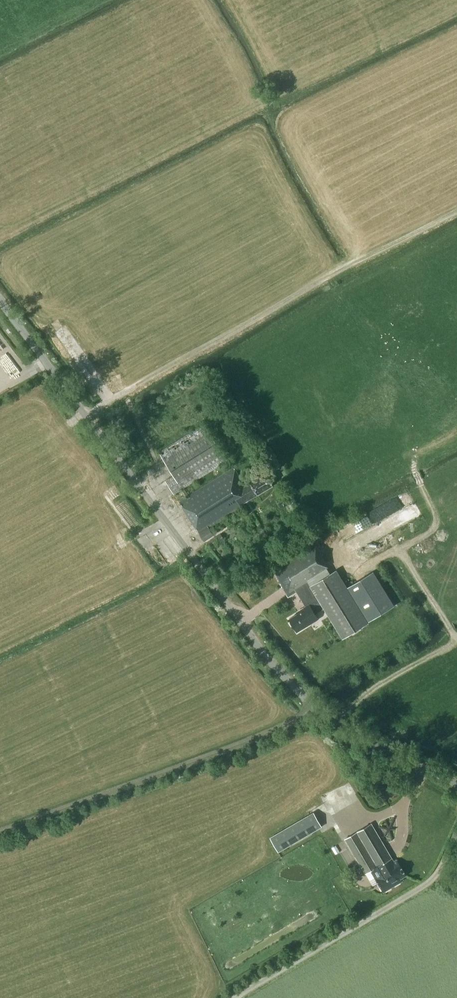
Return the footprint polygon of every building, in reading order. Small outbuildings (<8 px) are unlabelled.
[(265,473),(245,485),(233,467),(189,496),(183,488),(226,460),(203,424),(158,453),(173,476),(165,481),(173,494),(181,489),(186,497),(179,502),(199,533),(204,541),(214,535),(209,527),(243,506),(241,504),(256,495),(273,485),(265,473)] [(221,533),(207,542),(211,548),(224,539),(221,533)] [(277,564),(278,567),(274,569),(288,597),(297,592),(305,607),(296,611),(298,614),(289,619),(290,621),(289,623),(291,626),(292,626),(296,633),(319,618),(316,613),(324,608),(343,639),(395,606),(374,573),(346,589),(337,571),(311,586),(309,584),(331,571),(315,542),(277,564)] [(390,794),(387,788),(380,792),(383,798),(390,794)] [(313,812),(270,837),(279,852),(322,827),(313,812)] [(397,860),(394,862),(371,823),(345,839),(365,873),(371,870),(384,891),(402,881),(401,878),(406,875),(397,860)]
